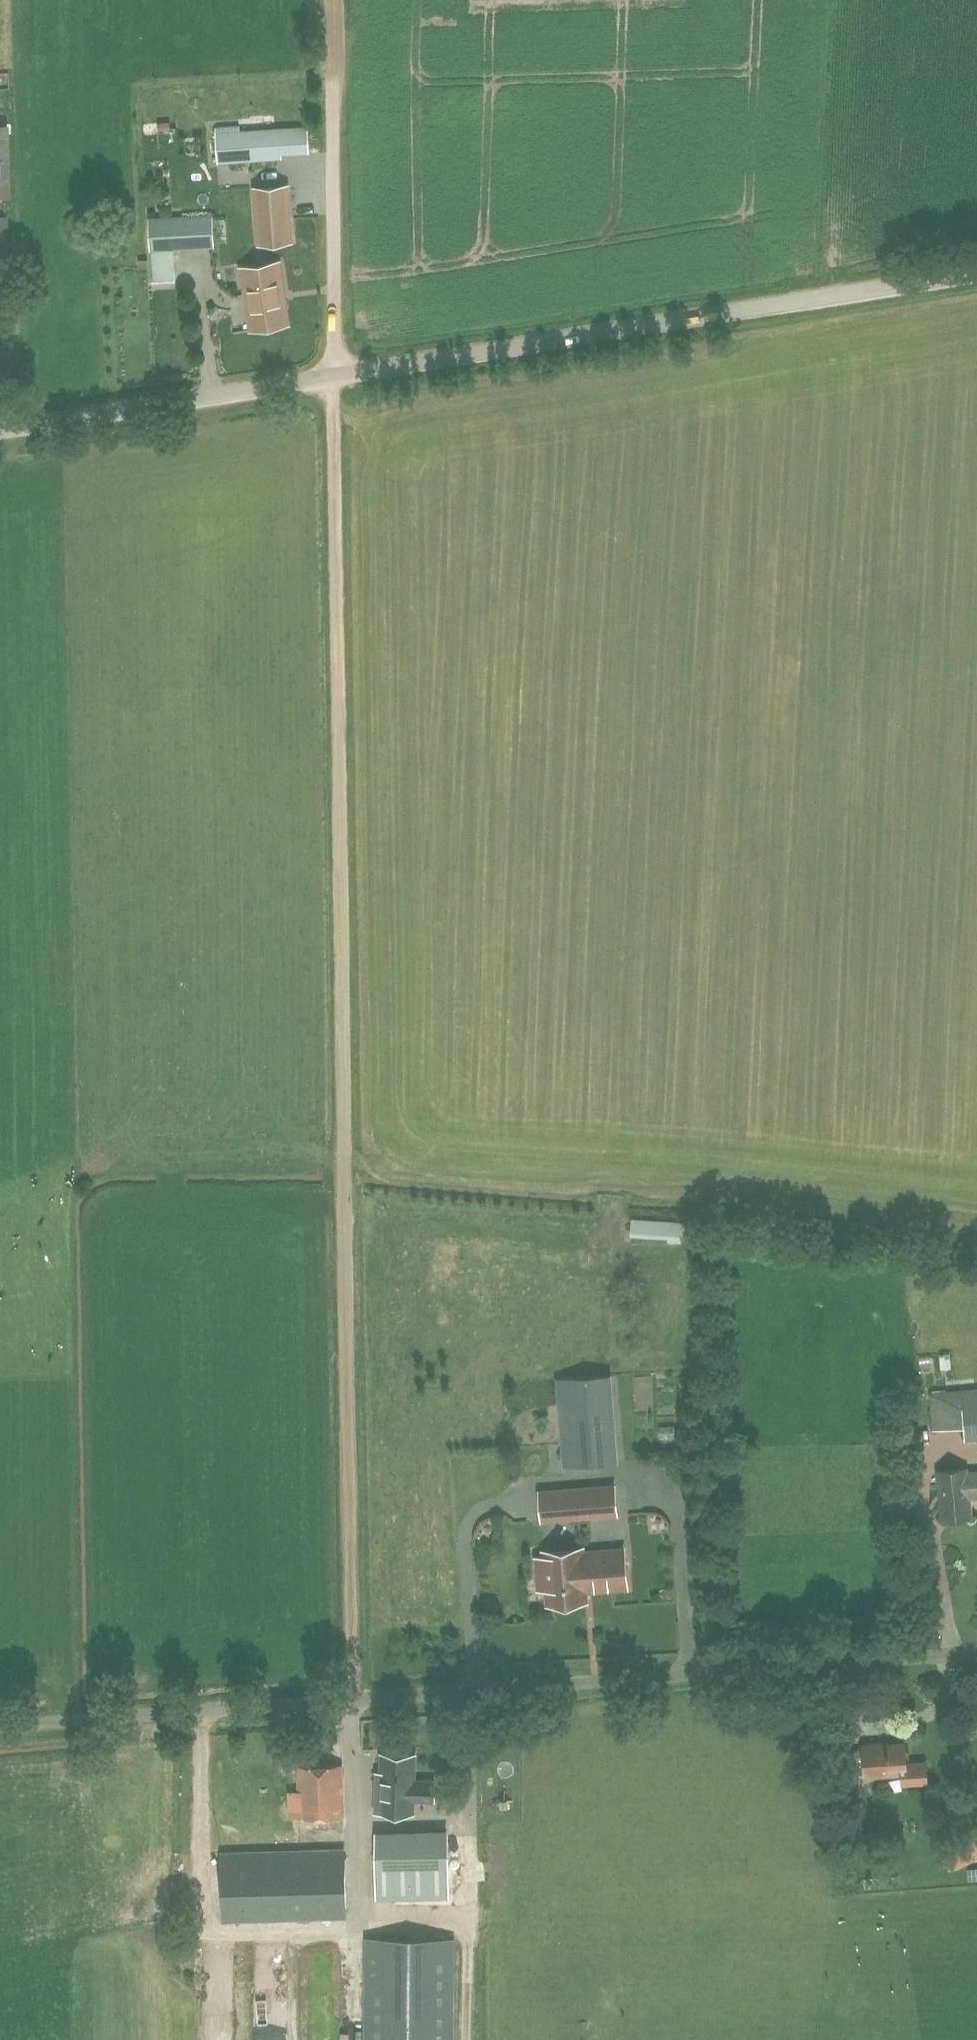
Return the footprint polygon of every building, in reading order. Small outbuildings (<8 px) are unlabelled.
[(9,197),(7,125),(0,125),(0,197),(9,197)] [(217,135),(219,163),(278,159),(278,154),(308,153),(307,129),(217,135)] [(289,186),(256,189),(261,243),(293,240),(289,186)] [(149,220),(151,250),(213,247),(211,217),(151,220),(151,219),(149,220)] [(249,329),(288,324),(279,263),(239,268),(249,329)] [(702,1225),(630,1219),(629,1236),(701,1242),(702,1225)] [(563,1467),(618,1462),(611,1374),(556,1379),(563,1467)] [(944,1391),(931,1394),(934,1430),(963,1428),(964,1440),(976,1439),(976,1388),(944,1391)] [(665,1441),(680,1440),(680,1424),(664,1425),(665,1441)] [(968,1498),(973,1493),(976,1492),(976,1472),(967,1473),(966,1469),(937,1471),(942,1520),(970,1517),(968,1498)] [(541,1520),(561,1518),(617,1514),(615,1486),(539,1492),(541,1520)] [(585,1590),(592,1589),(626,1587),(623,1550),(582,1553),(582,1549),(544,1552),(545,1556),(536,1557),(538,1590),(547,1589),(548,1604),(586,1600),(585,1590)] [(865,1777),(900,1774),(901,1784),(926,1783),(925,1763),(905,1764),(904,1744),(878,1746),(878,1744),(863,1745),(865,1777)] [(377,1772),(377,1781),(376,1811),(413,1812),(413,1799),(434,1800),(435,1782),(414,1781),(414,1756),(382,1755),(382,1772),(377,1772)] [(299,1818),(343,1817),(342,1764),(298,1766),(299,1818)] [(859,1773),(843,1774),(846,1807),(861,1806),(859,1773)] [(453,1829),(379,1831),(380,1899),(415,1898),(415,1903),(455,1902),(453,1829)] [(344,1850),(221,1853),(223,1922),(346,1919),(344,1850)] [(454,1939),(366,1938),(365,2039),(453,2039),(454,1939)]
